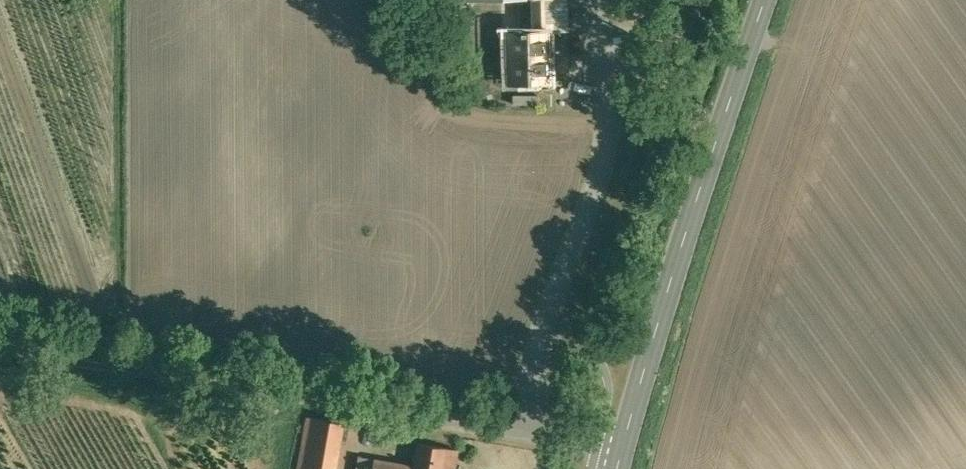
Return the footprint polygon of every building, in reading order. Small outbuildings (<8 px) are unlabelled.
[(516,4),(517,39),(544,38),(543,3),(516,4)] [(517,39),(505,39),(506,91),(550,90),(548,38),(544,38),(517,39)] [(305,419),(297,468),(339,468),(346,426),(305,419)] [(457,450),(417,444),(412,468),(453,468),(457,450)]
